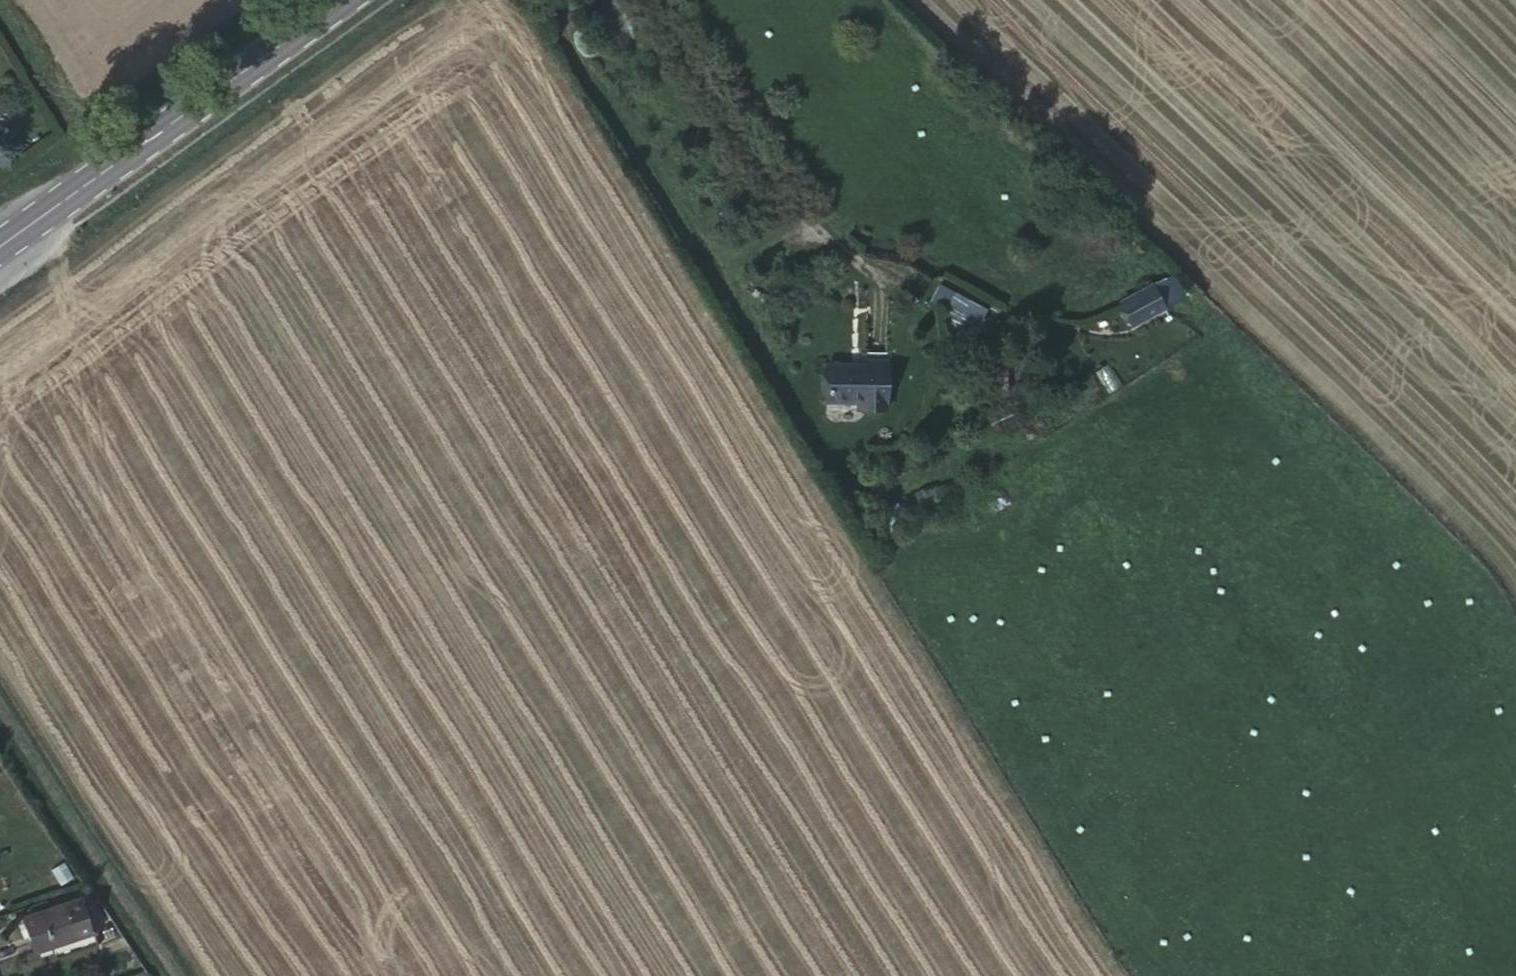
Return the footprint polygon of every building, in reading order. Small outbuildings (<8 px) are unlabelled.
[(978,330),(989,308),(941,284),(930,306),(978,330)] [(1132,328),(1163,311),(1151,289),(1120,307),(1132,328)] [(887,364),(864,364),(864,369),(826,370),(827,406),(864,406),(864,413),(886,415),(887,364)] [(63,907),(74,937),(92,932),(80,900),(63,907)] [(33,952),(74,937),(63,907),(22,921),(33,952)]
